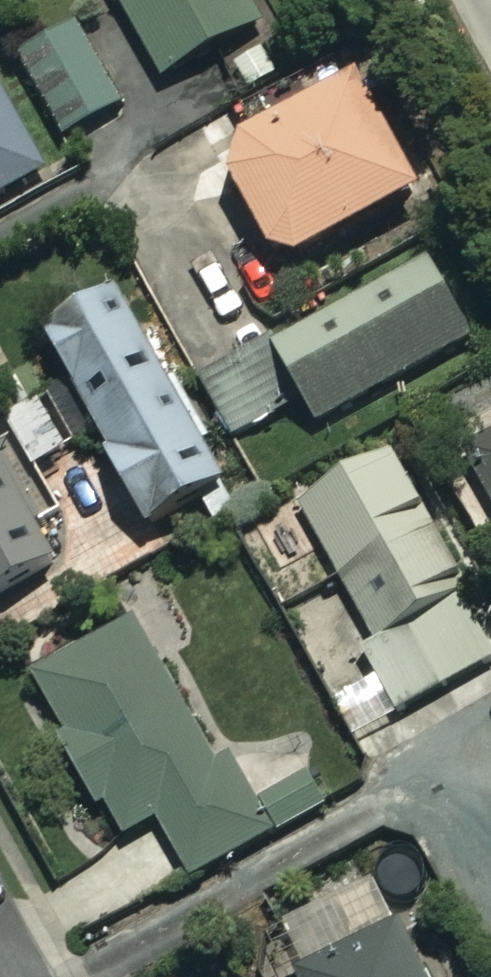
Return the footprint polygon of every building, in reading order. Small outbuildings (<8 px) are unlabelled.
[(257,0),(121,0),(167,83),(271,25),(257,0)] [(126,110),(84,32),(25,63),(67,141),(126,110)] [(247,154),(238,179),(288,273),(427,199),(367,86),(329,106),(317,83),(252,118),(266,144),(247,154)] [(49,178),(0,90),(0,206),(49,178)] [(475,339),(429,258),(276,346),(322,427),(475,339)] [(230,495),(131,300),(54,339),(153,534),(230,495)] [(471,458),(490,493),(490,447),(471,458)] [(400,459),(307,508),(385,658),(374,664),(402,717),(490,670),(490,634),(400,459)] [(60,569),(0,461),(0,603),(60,569)] [(218,770),(174,683),(190,675),(160,615),(35,680),(119,845),(163,822),(193,880),(274,839),(235,762),(218,770)] [(305,976),(428,976),(406,929),(305,976)]
